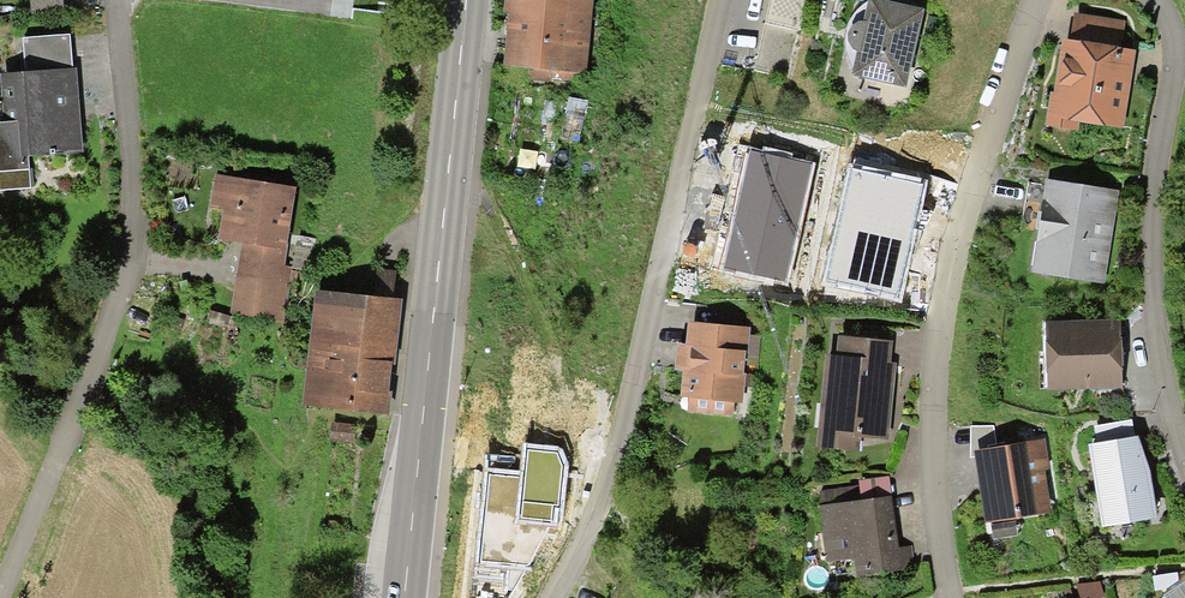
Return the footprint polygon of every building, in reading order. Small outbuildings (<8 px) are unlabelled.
[(503,16),(507,16),(507,20),(503,69),(587,77),(593,0),(505,0),(503,16)] [(765,24),(797,31),(803,0),(771,0),(765,24)] [(857,54),(851,78),(906,91),(924,13),(869,1),(863,25),(860,25),(857,26),(853,29),(851,31),(849,33),(847,37),(847,41),(848,44),(849,46),(850,49),(851,51),(853,53),(855,53),(857,54)] [(1074,15),(1070,43),(1121,50),(1125,23),(1074,15)] [(787,77),(797,31),(765,24),(755,71),(787,77)] [(23,40),(25,74),(72,70),(70,36),(23,40)] [(1070,43),(1062,42),(1054,95),(1050,95),(1045,127),(1077,132),(1079,124),(1123,131),(1132,72),(1135,53),(1121,50),(1070,43)] [(0,76),(4,125),(0,125),(0,191),(30,189),(28,159),(83,155),(79,107),(76,70),(72,70),(25,74),(0,76)] [(811,165),(750,152),(725,267),(786,280),(811,165)] [(920,186),(852,171),(829,279),(897,294),(903,269),(915,212),(920,186)] [(218,241),(242,245),(286,253),(296,191),(214,177),(209,208),(223,210),(218,241)] [(1046,181),(1031,274),(1105,286),(1119,192),(1046,181)] [(283,267),(286,253),(242,245),(230,315),(283,324),(293,268),(283,267)] [(378,271),(375,298),(393,300),(396,273),(378,271)] [(375,298),(316,293),(306,407),(388,415),(394,359),(397,359),(398,352),(402,301),(393,300),(375,298)] [(1095,322),(1046,325),(1047,343),(1045,343),(1048,393),(1123,389),(1120,321),(1095,322)] [(750,330),(688,324),(685,348),(678,348),(676,359),(675,373),(683,373),(681,399),(688,400),(687,413),(732,417),(733,404),(743,405),(750,330)] [(838,339),(836,359),(891,364),(892,343),(838,339)] [(836,359),(825,358),(817,449),(859,453),(860,439),(889,442),(891,415),(895,364),(891,364),(836,359)] [(1098,446),(1134,440),(1131,421),(1094,428),(1098,446)] [(332,423),(330,438),(354,441),(356,426),(332,423)] [(993,427),(970,428),(970,459),(974,458),(974,453),(989,451),(988,446),(996,444),(993,427)] [(1089,448),(1102,530),(1157,522),(1150,477),(1144,460),(1137,439),(1134,440),(1098,446),(1089,448)] [(989,451),(974,453),(974,458),(985,525),(1052,514),(1045,472),(1050,471),(1046,442),(989,451)] [(525,477),(489,473),(481,559),(530,565),(556,514),(562,466),(557,453),(528,449),(525,477)] [(859,482),(861,502),(892,498),(890,478),(859,482)] [(861,502),(819,507),(826,565),(854,561),(856,578),(914,572),(911,547),(899,549),(898,541),(892,498),(861,502)] [(1077,586),(1080,597),(1104,597),(1100,581),(1077,586)] [(1163,597),(1164,597),(1184,597),(1184,583),(1163,597)]
